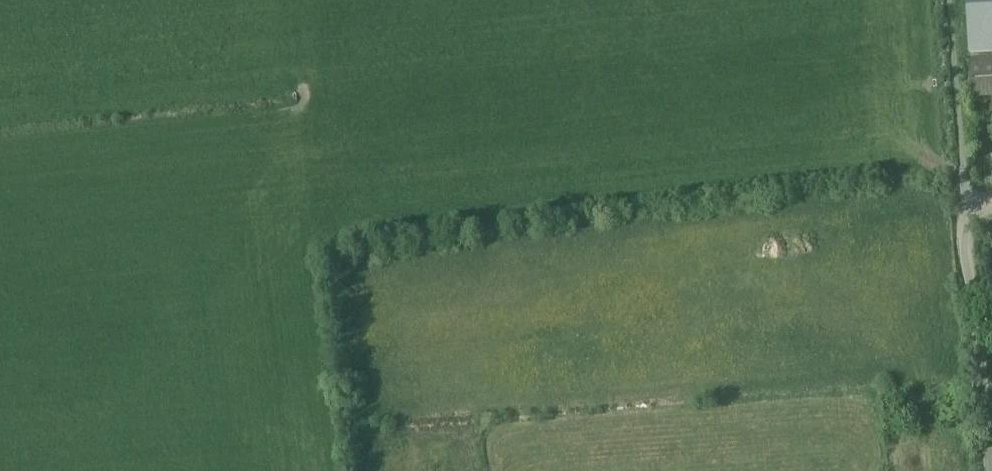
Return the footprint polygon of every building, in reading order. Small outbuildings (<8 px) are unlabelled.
[(967,48),(968,54),(991,53),(991,0),(964,0),(967,48)] [(967,59),(970,93),(991,93),(991,58),(967,59)]
